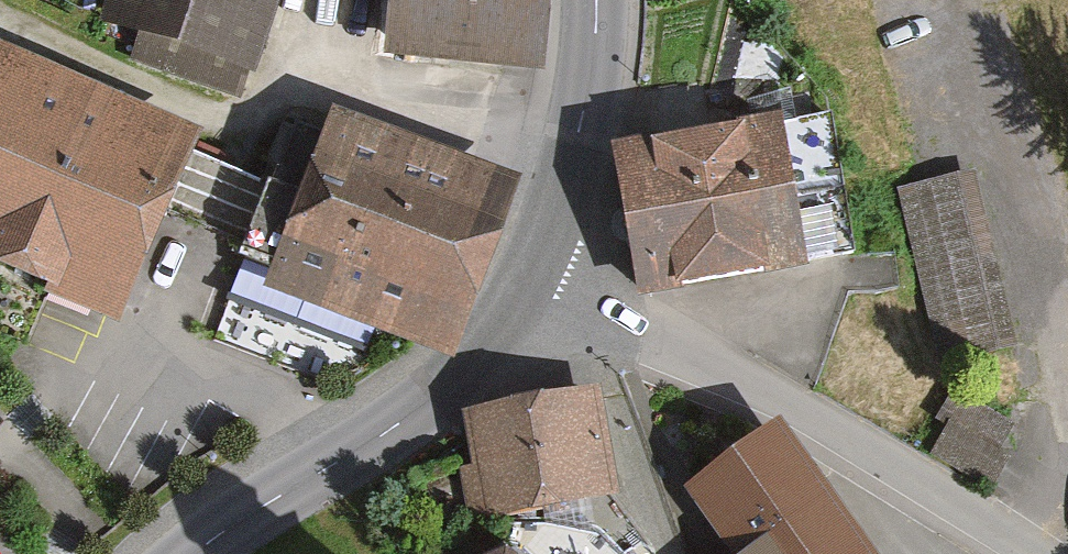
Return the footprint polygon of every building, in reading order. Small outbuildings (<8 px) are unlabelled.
[(104,39),(250,90),(281,0),(118,0),(104,39)] [(387,60),(550,75),(557,0),(394,0),(387,60)] [(0,61),(0,282),(122,333),(201,144),(0,61)] [(511,188),(338,125),(275,298),(448,361),(511,188)] [(780,131),(617,156),(639,298),(802,273),(780,131)] [(966,200),(914,213),(949,351),(1001,338),(966,200)] [(591,408),(479,427),(496,524),(607,506),(591,408)] [(693,497),(730,553),(863,553),(787,436),(693,497)]
